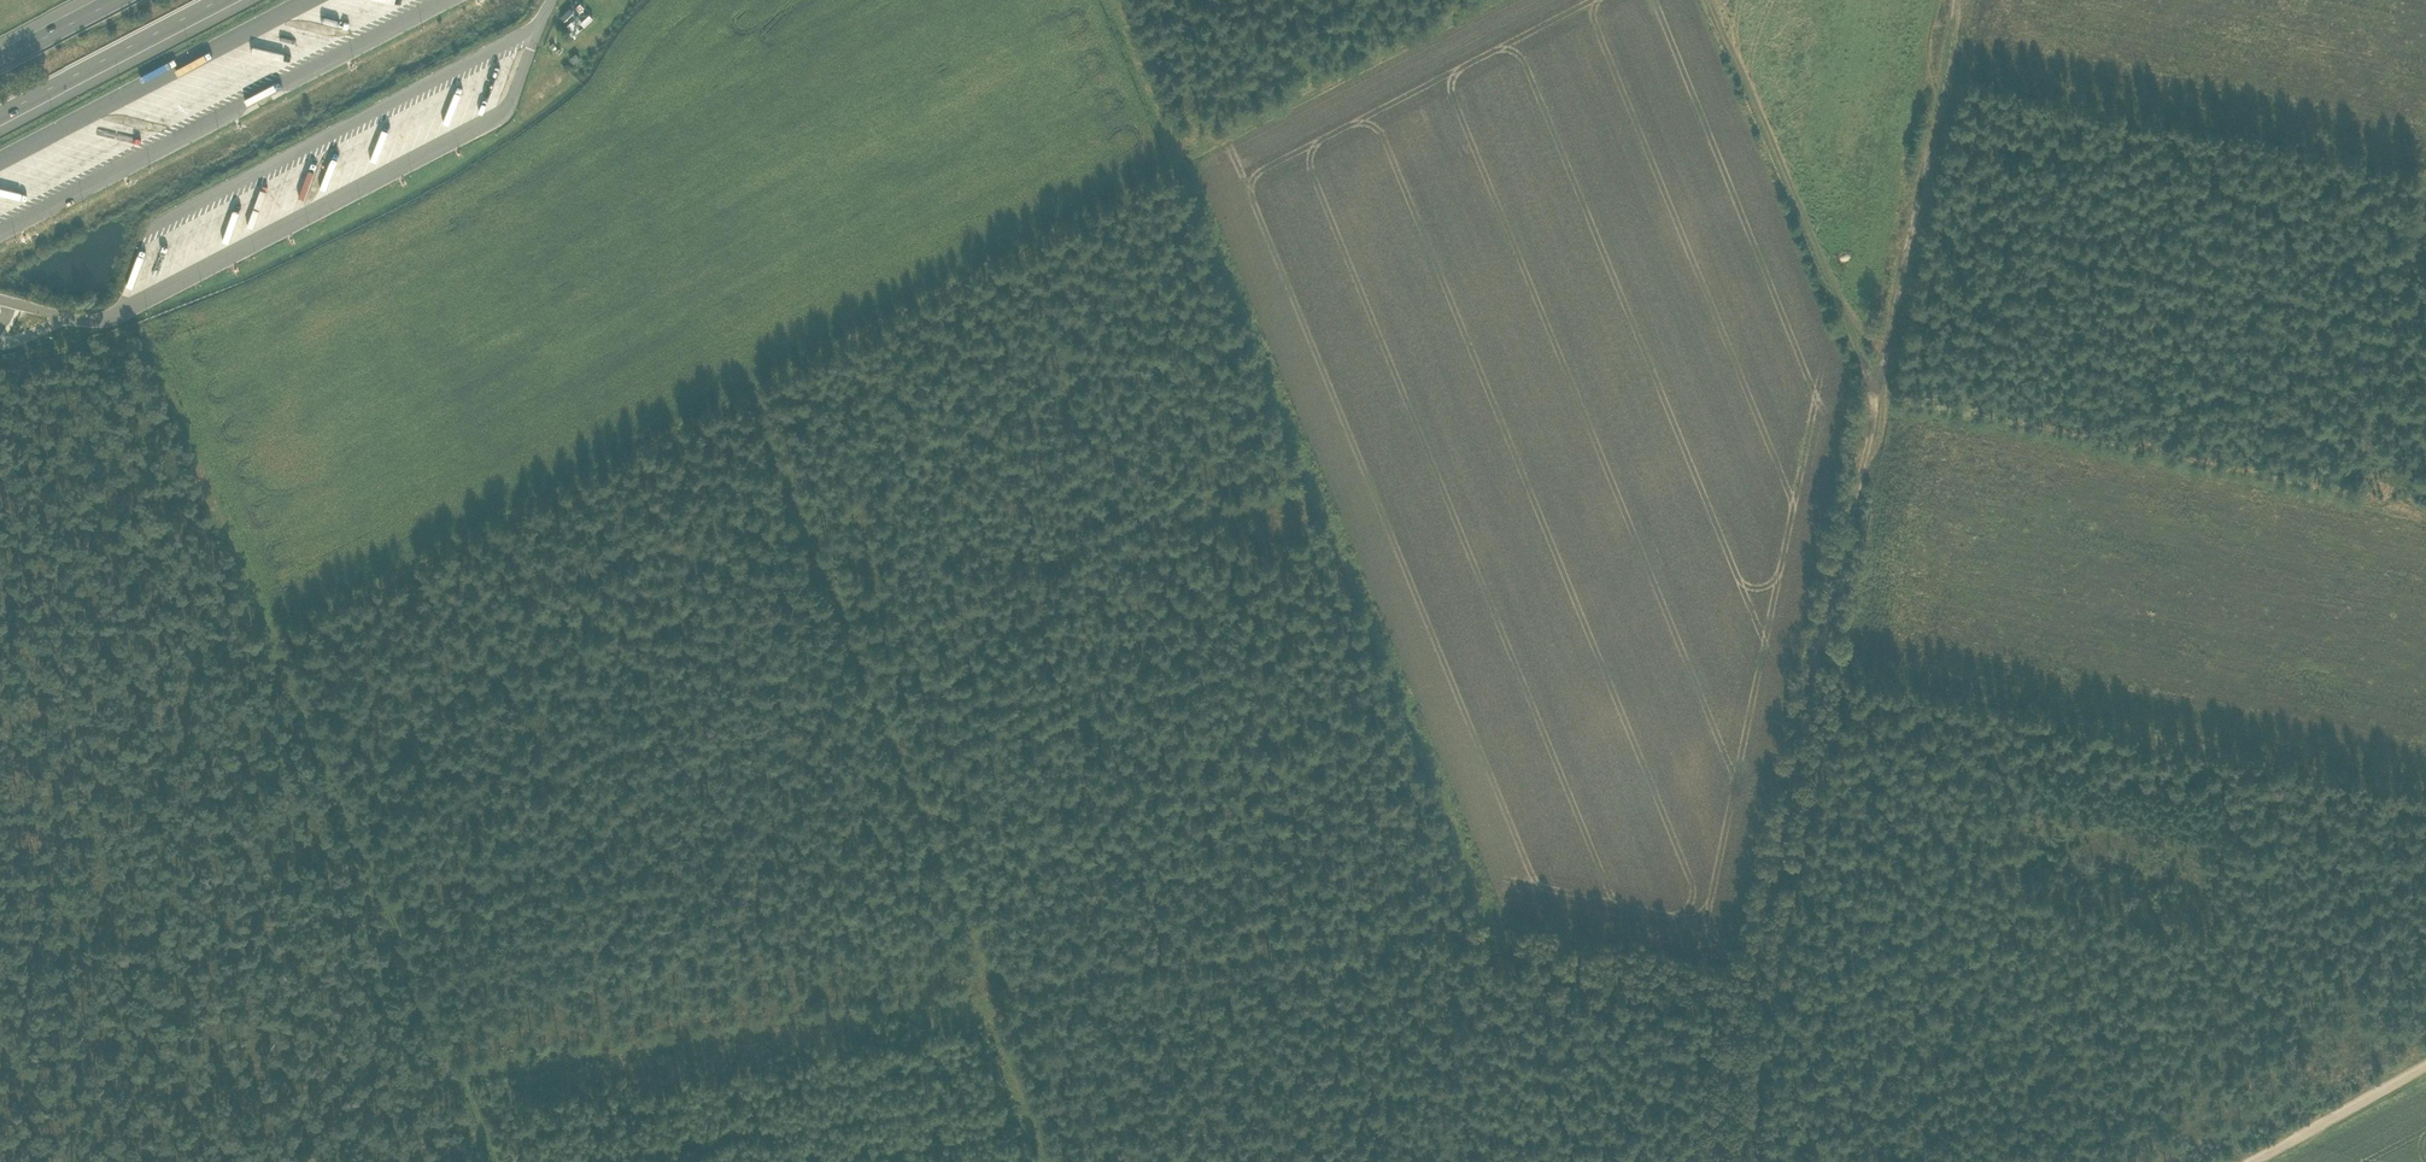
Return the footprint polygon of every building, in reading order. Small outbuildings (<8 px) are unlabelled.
[(569,7),(560,16),(564,20),(573,11),(569,7)] [(590,13),(581,22),(585,26),(594,17),(590,13)] [(572,21),(568,24),(577,33),(581,29),(572,21)] [(577,52),(570,57),(574,63),(581,58),(577,52)]
